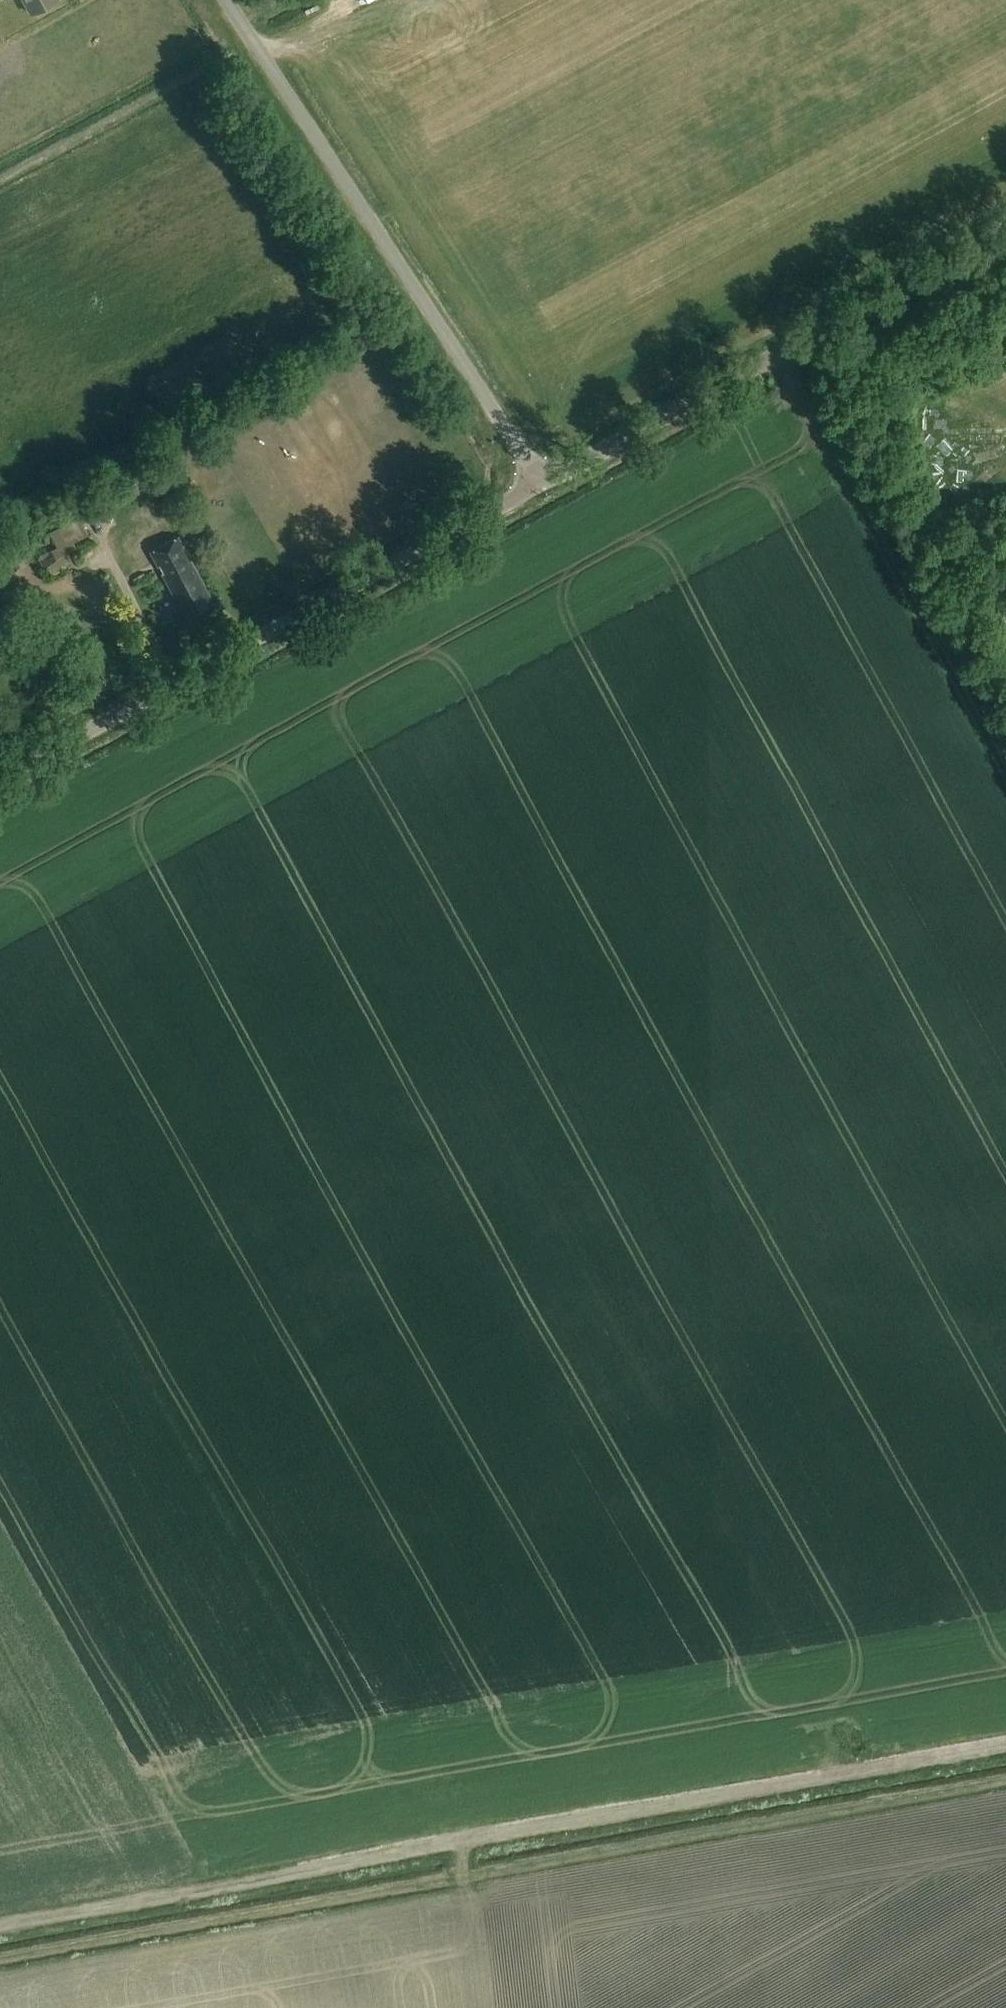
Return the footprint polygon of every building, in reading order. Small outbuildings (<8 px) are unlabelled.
[(32,15),(60,0),(23,0),(32,15)] [(79,518),(49,533),(57,548),(52,551),(56,559),(67,554),(64,548),(88,536),(79,518)] [(137,565),(167,552),(158,531),(128,545),(137,565)] [(47,567),(52,576),(69,567),(64,558),(47,567)] [(212,598),(192,560),(164,574),(187,618),(210,606),(207,600),(212,598)]
